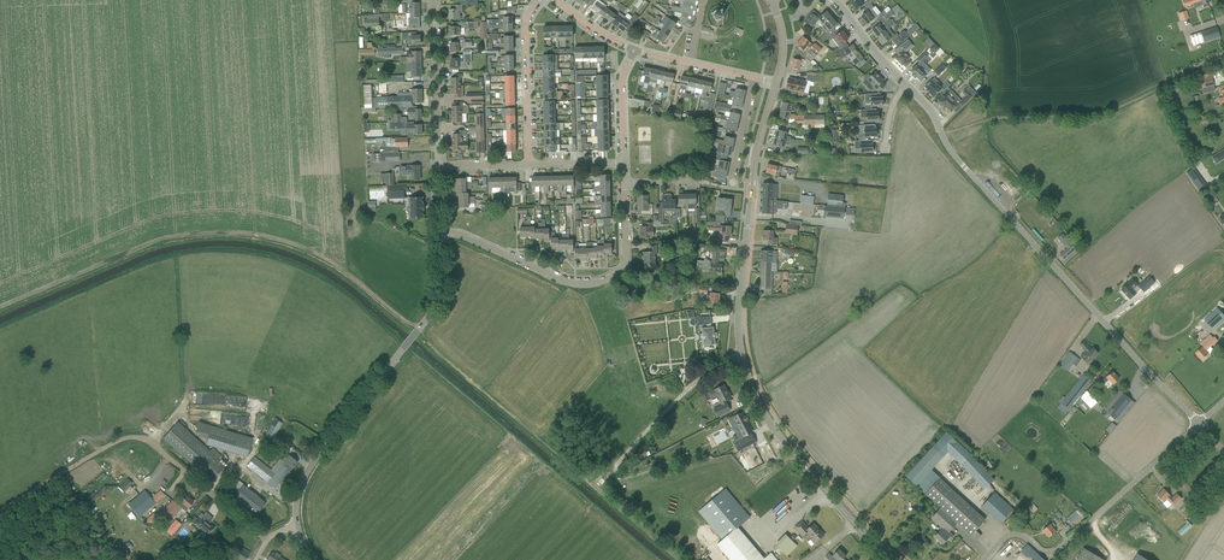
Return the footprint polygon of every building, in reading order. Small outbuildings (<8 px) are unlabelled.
[(402,13),(420,13),(420,3),(415,3),(414,0),(399,0),(399,3),(406,3),(407,4),(402,4),(402,13)] [(599,13),(608,0),(604,0),(602,2),(600,0),(594,0),(590,5),(594,7),(592,9),(599,13)] [(605,18),(610,11),(607,9),(614,0),(608,0),(599,13),(605,18)] [(638,9),(643,1),(641,0),(639,0),(635,6),(638,9)] [(683,3),(682,8),(681,9),(696,12),(697,7),(695,7),(696,2),(698,2),(692,0),(673,0),(683,3)] [(857,10),(863,6),(860,2),(862,0),(855,0),(851,3),(857,10)] [(866,13),(861,16),(867,24),(873,19),(875,22),(878,20),(886,14),(883,11),(881,13),(875,6),(874,8),(871,4),(866,8),(869,11),(866,13)] [(450,14),(449,14),(449,18),(450,18),(450,19),(456,19),(460,19),(460,13),(463,13),(463,5),(459,5),(453,5),(453,10),(449,10),(450,14)] [(671,10),(670,11),(682,14),(680,22),(681,23),(683,24),(684,24),(686,25),(686,26),(687,26),(687,27),(688,27),(689,27),(690,27),(691,26),(691,25),(691,24),(691,23),(692,22),(693,21),(694,20),(694,19),(694,17),(693,17),(694,12),(695,12),(696,12),(681,9),(682,8),(674,7),(671,6),(671,10)] [(894,15),(890,10),(886,14),(878,20),(881,24),(872,30),(875,34),(875,35),(877,38),(878,37),(889,28),(884,22),(886,20),(887,21),(894,15)] [(605,18),(611,23),(616,16),(610,11),(605,18)] [(720,21),(721,21),(721,20),(722,20),(722,19),(723,19),(723,18),(723,17),(724,17),(724,16),(723,15),(723,14),(723,13),(722,13),(722,12),(721,12),(721,11),(720,11),(719,11),(718,11),(717,11),(716,11),(716,12),(715,12),(714,13),(714,14),(714,15),(713,15),(713,16),(713,17),(714,17),(714,18),(714,19),(715,19),(715,20),(716,20),(716,21),(717,21),(718,21),(719,21),(720,21)] [(1178,14),(1181,21),(1189,19),(1186,11),(1178,14)] [(611,23),(618,27),(624,19),(625,17),(619,12),(618,13),(616,16),(611,23)] [(804,21),(812,27),(815,23),(817,25),(819,24),(821,27),(822,27),(832,18),(827,12),(826,12),(825,12),(823,14),(823,15),(819,19),(811,13),(804,21)] [(410,18),(409,18),(409,26),(409,29),(420,29),(420,18),(420,13),(410,13),(410,18)] [(369,20),(364,20),(364,27),(379,26),(379,17),(379,14),(375,14),(369,14),(369,15),(369,20)] [(618,27),(624,32),(629,25),(632,28),(639,18),(634,14),(632,17),(629,20),(625,17),(624,19),(618,27)] [(662,24),(672,30),(676,24),(666,16),(661,23),(662,23),(662,24)] [(827,33),(822,37),(822,38),(825,41),(830,36),(835,32),(832,29),(837,24),(832,18),(824,25),(827,29),(825,30),(827,33)] [(450,27),(450,36),(461,35),(460,28),(466,28),(466,29),(476,28),(475,22),(453,22),(453,27),(450,27)] [(660,32),(668,37),(672,30),(662,24),(660,27),(663,28),(660,32)] [(1201,33),(1204,42),(1220,37),(1217,27),(1217,28),(1202,33),(1201,33)] [(894,35),(889,28),(878,37),(881,41),(880,42),(883,45),(883,44),(884,44),(891,39),(897,47),(904,42),(897,33),(894,35)] [(643,37),(647,39),(650,34),(642,29),(639,33),(644,36),(643,37)] [(653,36),(663,43),(668,37),(660,32),(657,30),(653,36)] [(835,32),(830,36),(832,39),(833,39),(835,37),(841,44),(838,46),(838,47),(835,49),(832,52),(835,54),(838,52),(847,45),(846,46),(844,43),(845,42),(848,39),(842,31),(837,35),(835,32)] [(407,39),(407,44),(421,44),(422,43),(422,39),(420,39),(420,36),(412,36),(409,36),(409,33),(402,33),(402,39),(407,39)] [(488,35),(488,44),(493,44),(492,39),(499,39),(499,35),(488,35)] [(798,43),(815,57),(816,56),(822,49),(814,43),(813,45),(803,37),(798,43)] [(922,43),(928,49),(934,44),(928,38),(922,43)] [(450,43),(451,52),(459,51),(459,47),(464,47),(464,48),(472,48),(472,42),(465,42),(465,39),(458,39),(458,43),(450,43)] [(903,64),(906,67),(911,62),(909,60),(911,58),(907,55),(908,55),(906,53),(913,46),(908,40),(894,51),(898,56),(896,58),(902,65),(903,64)] [(810,63),(815,57),(798,43),(796,45),(798,46),(795,50),(805,58),(810,63)] [(488,44),(488,54),(495,54),(495,53),(499,53),(499,49),(493,49),(493,44),(488,44)] [(934,44),(930,49),(935,54),(939,49),(934,44)] [(845,52),(855,65),(860,62),(861,63),(862,63),(864,61),(864,60),(863,59),(864,59),(853,45),(850,48),(847,45),(838,52),(835,54),(842,59),(843,57),(840,56),(845,52)] [(386,54),(386,58),(390,58),(390,55),(403,54),(403,48),(396,48),(388,48),(378,48),(378,55),(386,54)] [(408,53),(408,63),(412,62),(421,62),(421,52),(411,52),(411,53),(408,53)] [(917,60),(920,64),(929,56),(925,52),(917,60)] [(457,59),(451,59),(451,68),(457,68),(459,68),(459,63),(459,62),(472,62),(472,55),(472,54),(464,55),(458,55),(458,59),(457,59)] [(799,67),(812,70),(813,65),(810,63),(805,58),(805,60),(801,59),(801,61),(793,59),(791,68),(799,70),(799,67)] [(422,76),(421,62),(412,62),(412,77),(422,76)] [(935,72),(939,76),(948,67),(944,63),(935,72)] [(916,77),(920,81),(928,73),(919,64),(911,71),(913,74),(912,75),(915,78),(916,77)] [(644,88),(647,89),(652,69),(644,67),(643,71),(638,70),(637,76),(642,77),(642,76),(646,77),(644,84),(645,84),(644,88)] [(646,92),(651,93),(653,83),(656,84),(659,71),(652,69),(647,89),(646,92)] [(659,87),(658,91),(662,92),(663,88),(665,81),(667,73),(659,71),(656,84),(657,84),(658,79),(661,80),(660,87),(659,87)] [(867,81),(878,92),(885,86),(882,83),(883,81),(880,77),(880,76),(877,73),(876,74),(875,72),(867,81)] [(675,75),(667,73),(665,81),(673,83),(675,75)] [(806,81),(816,83),(817,78),(816,77),(817,73),(813,73),(808,73),(807,75),(806,81)] [(1202,88),(1204,94),(1215,91),(1214,85),(1212,77),(1211,73),(1199,76),(1200,80),(1202,88)] [(451,78),(452,86),(461,86),(460,78),(462,78),(462,74),(456,74),(456,78),(451,78)] [(679,89),(687,90),(687,86),(689,78),(682,76),(680,84),(679,89)] [(687,86),(695,88),(697,80),(689,78),(687,86)] [(787,86),(786,89),(792,90),(791,96),(796,97),(797,91),(803,93),(803,92),(806,82),(799,81),(795,80),(789,78),(787,86)] [(929,92),(933,97),(937,93),(938,94),(942,89),(938,85),(939,83),(934,78),(925,87),(930,91),(929,92)] [(697,80),(695,88),(699,89),(703,90),(705,81),(697,80)] [(703,90),(700,101),(713,104),(715,94),(710,93),(709,97),(706,96),(707,91),(710,92),(712,83),(705,81),(703,90)] [(364,85),(364,108),(372,108),(372,85),(364,85)] [(454,98),(457,98),(463,98),(463,86),(461,86),(452,86),(452,94),(454,94),(454,98)] [(946,107),(951,112),(955,108),(959,104),(962,107),(976,93),(970,87),(966,90),(963,93),(966,96),(961,101),(955,95),(951,99),(946,94),(938,102),(945,108),(946,107)] [(400,96),(387,97),(388,108),(408,107),(410,107),(413,107),(413,104),(416,103),(423,103),(422,89),(416,89),(412,89),(413,96),(400,96)] [(726,95),(744,99),(745,91),(736,89),(735,93),(726,91),(726,95)] [(869,94),(865,94),(865,101),(865,103),(868,103),(871,103),(871,106),(883,105),(884,105),(884,101),(883,101),(883,97),(880,97),(876,98),(875,94),(869,94)] [(732,105),(742,108),(744,99),(726,95),(725,99),(733,101),(732,105)] [(841,100),(845,105),(849,100),(844,96),(841,100)] [(453,106),(452,106),(452,114),(454,114),(461,114),(465,114),(464,106),(463,106),(463,103),(457,103),(453,103),(453,106)] [(783,103),(779,117),(785,119),(789,120),(790,115),(793,105),(783,103)] [(418,110),(418,107),(413,107),(410,107),(408,107),(408,115),(411,115),(411,118),(415,118),(415,119),(422,118),(423,118),(423,114),(421,114),(421,110),(418,110)] [(669,116),(681,119),(682,112),(671,109),(669,116)] [(871,109),(860,110),(861,116),(861,119),(864,118),(867,118),(867,122),(879,121),(879,120),(880,120),(880,116),(879,116),(878,113),(876,113),(871,113),(871,109)] [(720,119),(738,123),(740,115),(731,112),(730,113),(726,112),(725,116),(719,115),(718,119),(720,119)] [(1197,114),(1193,116),(1196,122),(1197,122),(1197,123),(1202,120),(1201,119),(1203,119),(1200,112),(1197,114)] [(458,122),(458,126),(463,126),(463,122),(461,122),(461,114),(452,114),(453,122),(458,122)] [(476,114),(476,128),(480,127),(485,127),(484,120),(484,114),(476,114)] [(804,119),(795,119),(795,124),(804,124),(804,125),(811,125),(814,125),(825,125),(824,115),(804,116),(804,119)] [(730,130),(736,131),(738,123),(720,119),(719,123),(728,125),(727,129),(730,130)] [(414,125),(407,125),(407,128),(407,129),(407,131),(408,137),(415,137),(414,135),(422,135),(422,125),(416,125),(414,125)] [(863,125),(858,125),(858,132),(858,134),(862,134),(865,134),(865,137),(877,136),(878,136),(878,132),(876,132),(876,128),(874,128),(869,129),(869,125),(863,125)] [(476,128),(468,128),(468,133),(476,132),(476,142),(479,142),(484,142),(485,142),(485,127),(480,127),(476,128)] [(837,138),(837,127),(829,127),(829,139),(837,138)] [(453,134),(453,142),(464,142),(463,130),(458,130),(458,134),(453,134)] [(776,138),(794,142),(794,140),(790,139),(791,137),(786,136),(787,133),(778,130),(776,138)] [(723,145),(733,147),(735,139),(725,136),(724,141),(713,139),(712,142),(718,144),(723,145)] [(392,138),(376,139),(376,143),(383,143),(383,142),(386,142),(386,143),(386,147),(391,147),(391,153),(398,153),(398,147),(408,147),(408,138),(392,139),(392,138)] [(794,142),(776,138),(774,146),(776,146),(775,152),(782,153),(784,144),(789,145),(789,144),(793,145),(794,142)] [(859,141),(854,141),(855,147),(855,150),(858,150),(858,149),(861,149),(861,153),(873,152),(873,151),(874,151),(874,147),(873,147),(872,144),(870,144),(866,144),(865,140),(859,141)] [(459,154),(464,154),(464,150),(468,150),(468,142),(464,142),(453,142),(453,150),(458,150),(459,154)] [(475,142),(475,153),(485,153),(484,142),(479,142),(476,142),(475,142)] [(721,153),(731,155),(733,147),(723,145),(718,144),(717,152),(720,152),(721,153)] [(1212,157),(1216,164),(1223,158),(1223,150),(1212,157)] [(372,154),(372,161),(375,161),(381,161),(400,161),(400,153),(398,153),(391,153),(375,154),(372,154)] [(710,167),(727,171),(729,162),(715,159),(714,164),(710,163),(710,167)] [(765,173),(779,177),(782,167),(768,163),(765,173)] [(713,177),(725,179),(727,171),(710,167),(702,165),(700,173),(705,174),(706,171),(713,172),(712,175),(713,177)] [(411,175),(411,180),(420,180),(420,166),(400,166),(400,172),(400,175),(411,175)] [(786,179),(794,179),(797,170),(789,169),(786,179)] [(386,183),(386,185),(393,185),(393,182),(393,173),(381,174),(382,183),(386,183)] [(514,192),(514,193),(517,193),(521,193),(521,191),(521,183),(517,183),(517,177),(509,178),(510,188),(510,192),(514,192)] [(532,191),(532,193),(535,193),(535,187),(539,187),(539,177),(532,177),(532,183),(528,183),(528,191),(532,191)] [(1201,179),(1194,184),(1200,191),(1206,186),(1201,179)] [(773,184),(763,183),(763,200),(772,200),(773,193),(773,191),(776,191),(776,184),(773,184)] [(1002,184),(999,187),(1010,198),(1013,195),(1002,184)] [(388,189),(388,197),(404,197),(404,191),(408,191),(408,185),(388,185),(388,186),(388,189)] [(663,202),(663,209),(667,209),(667,212),(675,211),(675,201),(672,201),(671,195),(670,195),(670,194),(666,194),(666,195),(664,195),(664,202),(663,202)] [(827,205),(842,206),(843,195),(828,194),(827,205)] [(687,209),(687,195),(679,195),(679,204),(684,204),(684,209),(685,209),(687,209)] [(696,195),(687,195),(687,209),(688,209),(695,209),(696,209),(696,200),(696,195)] [(813,204),(814,197),(801,195),(800,203),(813,204)] [(649,196),(638,196),(638,210),(642,210),(642,215),(653,214),(653,207),(649,207),(649,205),(649,196)] [(412,213),(409,213),(410,219),(416,219),(416,218),(423,217),(423,198),(411,198),(412,213)] [(718,198),(717,206),(725,206),(724,216),(725,216),(730,217),(732,199),(718,198)] [(763,200),(762,214),(776,214),(776,206),(776,201),(772,200),(763,200)] [(824,206),(823,217),(844,219),(845,208),(824,206)] [(640,227),(640,238),(653,238),(653,225),(660,225),(660,222),(659,222),(654,222),(654,223),(646,223),(646,227),(640,227)] [(708,226),(708,230),(718,231),(722,231),(722,235),(722,240),(728,241),(728,236),(731,236),(731,227),(720,226),(720,222),(715,222),(708,222),(708,226)] [(785,234),(797,235),(798,225),(786,224),(785,234)] [(768,245),(777,245),(777,238),(773,238),(773,231),(763,230),(763,240),(768,240),(768,245)] [(1062,233),(1057,238),(1067,249),(1060,256),(1064,260),(1076,249),(1079,247),(1068,235),(1065,237),(1062,233)] [(711,246),(719,247),(720,240),(711,239),(711,246)] [(649,252),(643,252),(643,260),(645,260),(645,270),(651,270),(655,270),(655,265),(655,256),(657,255),(657,245),(655,245),(649,245),(649,252)] [(698,261),(697,265),(702,266),(702,267),(710,268),(710,271),(717,272),(716,274),(721,274),(722,273),(723,265),(721,264),(721,261),(724,261),(725,256),(724,256),(724,255),(725,255),(725,250),(712,249),(712,253),(713,254),(712,263),(711,263),(711,262),(705,258),(703,261),(698,261)] [(761,251),(760,272),(772,273),(772,272),(776,272),(776,266),(777,260),(777,251),(772,251),(767,251),(761,251)] [(759,294),(771,295),(772,273),(760,272),(759,294)] [(1155,283),(1148,276),(1138,286),(1144,293),(1155,283)] [(1128,284),(1121,290),(1130,299),(1136,293),(1128,284)] [(678,290),(679,295),(682,295),(690,293),(688,287),(678,290)] [(706,302),(719,303),(720,294),(711,293),(711,295),(707,295),(706,302)] [(1205,320),(1214,330),(1223,321),(1223,315),(1218,308),(1205,320)] [(705,317),(695,318),(695,326),(707,325),(711,324),(712,324),(711,316),(705,317)] [(707,328),(702,328),(702,335),(703,335),(704,340),(703,340),(703,346),(704,346),(705,346),(705,347),(706,347),(707,347),(708,347),(708,346),(709,346),(709,345),(716,345),(715,339),(717,339),(716,333),(714,333),(714,327),(711,327),(707,328)] [(1200,349),(1196,353),(1202,360),(1206,357),(1207,357),(1209,355),(1209,354),(1209,353),(1207,351),(1218,340),(1215,337),(1214,338),(1211,335),(1201,344),(1203,346),(1200,349)] [(1080,356),(1087,364),(1098,354),(1093,348),(1091,350),(1084,341),(1080,345),(1085,351),(1080,356)] [(1076,366),(1081,359),(1069,351),(1060,365),(1069,371),(1074,364),(1076,366)] [(1109,380),(1113,384),(1119,379),(1113,372),(1109,375),(1109,374),(1101,381),(1103,384),(1109,380)] [(1058,402),(1069,410),(1092,381),(1084,374),(1075,385),(1073,387),(1065,397),(1063,396),(1058,402)] [(728,392),(724,385),(722,386),(719,387),(719,388),(715,390),(714,389),(708,393),(711,399),(718,396),(721,402),(723,405),(714,410),(717,417),(730,410),(726,403),(725,401),(731,397),(728,392)] [(1083,399),(1091,408),(1097,402),(1089,394),(1088,394),(1086,392),(1083,395),(1085,398),(1083,399)] [(1131,400),(1123,394),(1108,413),(1115,419),(1131,400)] [(737,452),(738,453),(738,452),(739,452),(755,444),(756,443),(755,443),(751,435),(752,435),(752,434),(751,435),(750,433),(752,432),(752,431),(750,428),(751,428),(751,427),(750,427),(750,426),(749,425),(750,425),(749,425),(749,424),(748,424),(746,421),(747,421),(747,420),(745,417),(745,416),(744,417),(743,414),(742,413),(740,415),(737,416),(736,414),(736,415),(730,417),(730,418),(734,427),(735,427),(738,425),(743,436),(744,436),(744,437),(740,438),(741,440),(740,441),(734,444),(738,452),(737,452)] [(274,419),(266,435),(273,439),(282,423),(274,419)] [(188,459),(213,481),(226,466),(201,444),(202,443),(178,422),(163,439),(187,460),(188,459)] [(205,445),(247,457),(253,439),(198,422),(194,435),(207,439),(205,445)] [(933,447),(906,476),(917,486),(931,470),(944,456),(948,452),(960,464),(984,489),(994,480),(970,454),(968,457),(967,456),(969,453),(956,441),(953,438),(952,438),(946,432),(933,447)] [(285,444),(289,446),(290,444),(292,446),(295,441),(293,440),(289,438),(285,444)] [(266,441),(263,449),(267,451),(268,449),(270,450),(269,452),(274,454),(277,446),(266,441)] [(247,466),(276,490),(298,462),(289,455),(284,462),(280,459),(271,471),(254,457),(247,466)] [(1179,478),(1173,484),(1176,487),(1182,481),(1179,478)] [(120,488),(124,492),(133,484),(128,479),(120,488)] [(935,537),(943,544),(948,538),(950,540),(954,536),(949,532),(957,523),(977,540),(981,536),(976,531),(985,520),(940,479),(926,494),(941,508),(932,518),(943,529),(941,531),(940,531),(935,537)] [(234,496),(258,513),(266,502),(237,480),(233,486),(238,490),(234,496)] [(107,489),(104,486),(96,494),(99,497),(107,489)] [(730,559),(778,559),(771,552),(764,559),(738,527),(750,517),(725,489),(698,511),(723,540),(717,545),(730,559)] [(1167,500),(1174,507),(1182,499),(1177,494),(1172,498),(1164,489),(1157,495),(1164,503),(1167,500)] [(134,509),(140,516),(165,496),(160,490),(155,495),(153,493),(149,496),(150,497),(134,509)] [(994,493),(982,506),(996,519),(1001,523),(1013,509),(1008,505),(994,493)] [(165,511),(173,518),(181,508),(185,512),(188,508),(188,509),(189,507),(193,503),(186,496),(182,501),(181,502),(178,506),(173,501),(165,511)] [(1029,508),(1034,512),(1038,508),(1033,504),(1029,508)] [(783,514),(779,506),(769,511),(775,521),(778,520),(776,516),(779,514),(779,515),(783,514)] [(1067,519),(1071,523),(1080,515),(1081,513),(1078,510),(1067,519)] [(147,519),(151,525),(158,519),(154,514),(147,519)] [(196,526),(208,536),(214,529),(208,524),(212,519),(209,516),(205,521),(202,519),(198,523),(196,526)] [(88,521),(84,524),(90,532),(95,528),(97,527),(91,518),(88,521)] [(169,528),(166,531),(172,536),(174,532),(176,534),(183,526),(176,520),(169,528)] [(1178,531),(1181,535),(1192,526),(1187,520),(1185,522),(1187,524),(1178,531)] [(810,540),(814,544),(815,543),(824,536),(814,524),(808,529),(802,521),(795,527),(803,536),(807,533),(812,539),(810,540)] [(1043,530),(1048,537),(1056,531),(1053,528),(1056,526),(1053,522),(1051,524),(1050,524),(1043,530)] [(1062,529),(1065,533),(1071,528),(1068,525),(1067,525),(1065,523),(1063,525),(1062,523),(1059,526),(1062,529)] [(776,543),(787,555),(798,545),(787,533),(776,543)] [(128,542),(117,550),(122,556),(133,548),(128,542)] [(1020,548),(1026,554),(1031,548),(1027,545),(1024,543),(1020,548)] [(242,559),(246,559),(251,553),(243,547),(241,549),(238,547),(233,554),(242,559)] [(1084,548),(1077,559),(1104,559),(1084,548)] [(825,557),(829,559),(842,559),(844,559),(846,556),(839,550),(832,556),(829,553),(825,557)]
